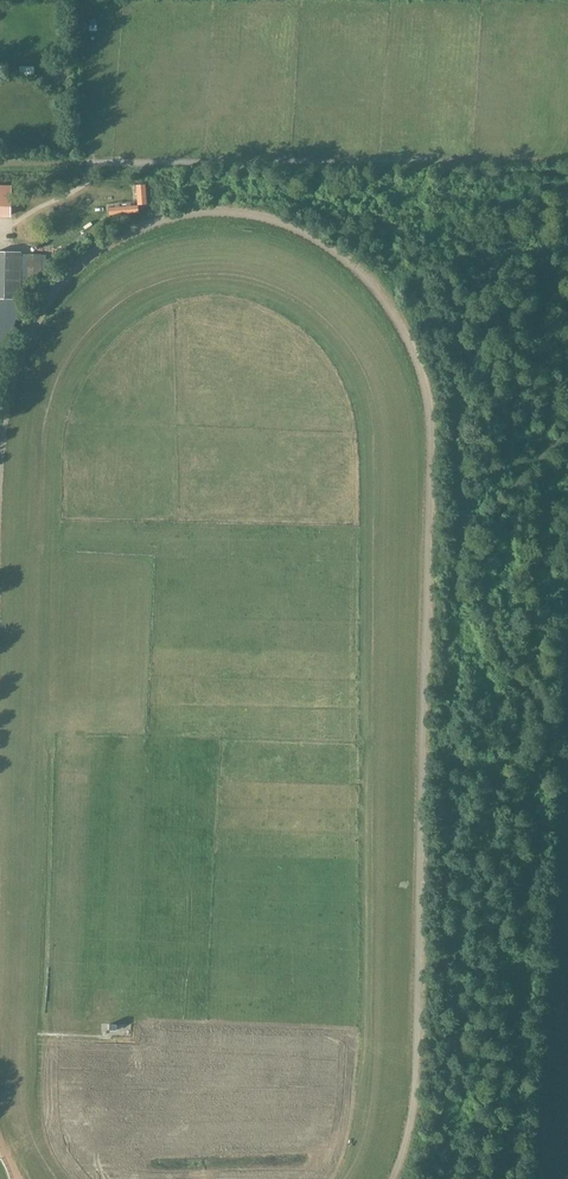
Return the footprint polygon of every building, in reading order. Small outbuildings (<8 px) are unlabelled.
[(11,215),(11,188),(0,188),(0,214),(11,215)] [(11,299),(12,299),(19,300),(20,252),(0,252),(0,299),(11,299)]
